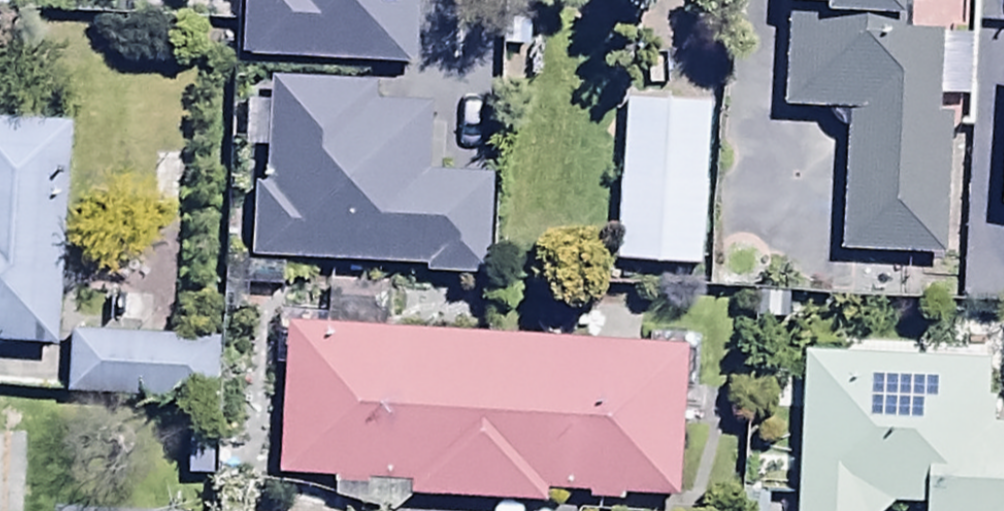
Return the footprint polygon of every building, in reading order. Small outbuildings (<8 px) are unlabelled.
[(9,18),(10,0),(0,0),(0,18),(9,18)] [(242,65),(419,74),(423,0),(246,0),(242,65)] [(786,121),(850,124),(844,264),(941,269),(950,49),(912,47),(914,2),(941,3),(941,0),(791,0),(786,121)] [(255,194),(251,265),(428,273),(428,281),(489,284),(494,183),(432,180),(435,113),(384,111),(385,92),(277,87),(275,113),(248,111),(245,156),(270,158),(268,195),(255,194)] [(705,275),(708,107),(623,105),(621,274),(705,275)] [(61,356),(76,129),(0,124),(0,352),(61,356)] [(288,334),(279,486),(411,493),(410,508),(457,510),(541,510),(542,499),(676,507),(684,355),(288,334)] [(223,342),(70,341),(69,412),(222,414),(223,342)] [(988,368),(802,366),(797,510),(1003,510),(1003,436),(988,436),(988,368)]
